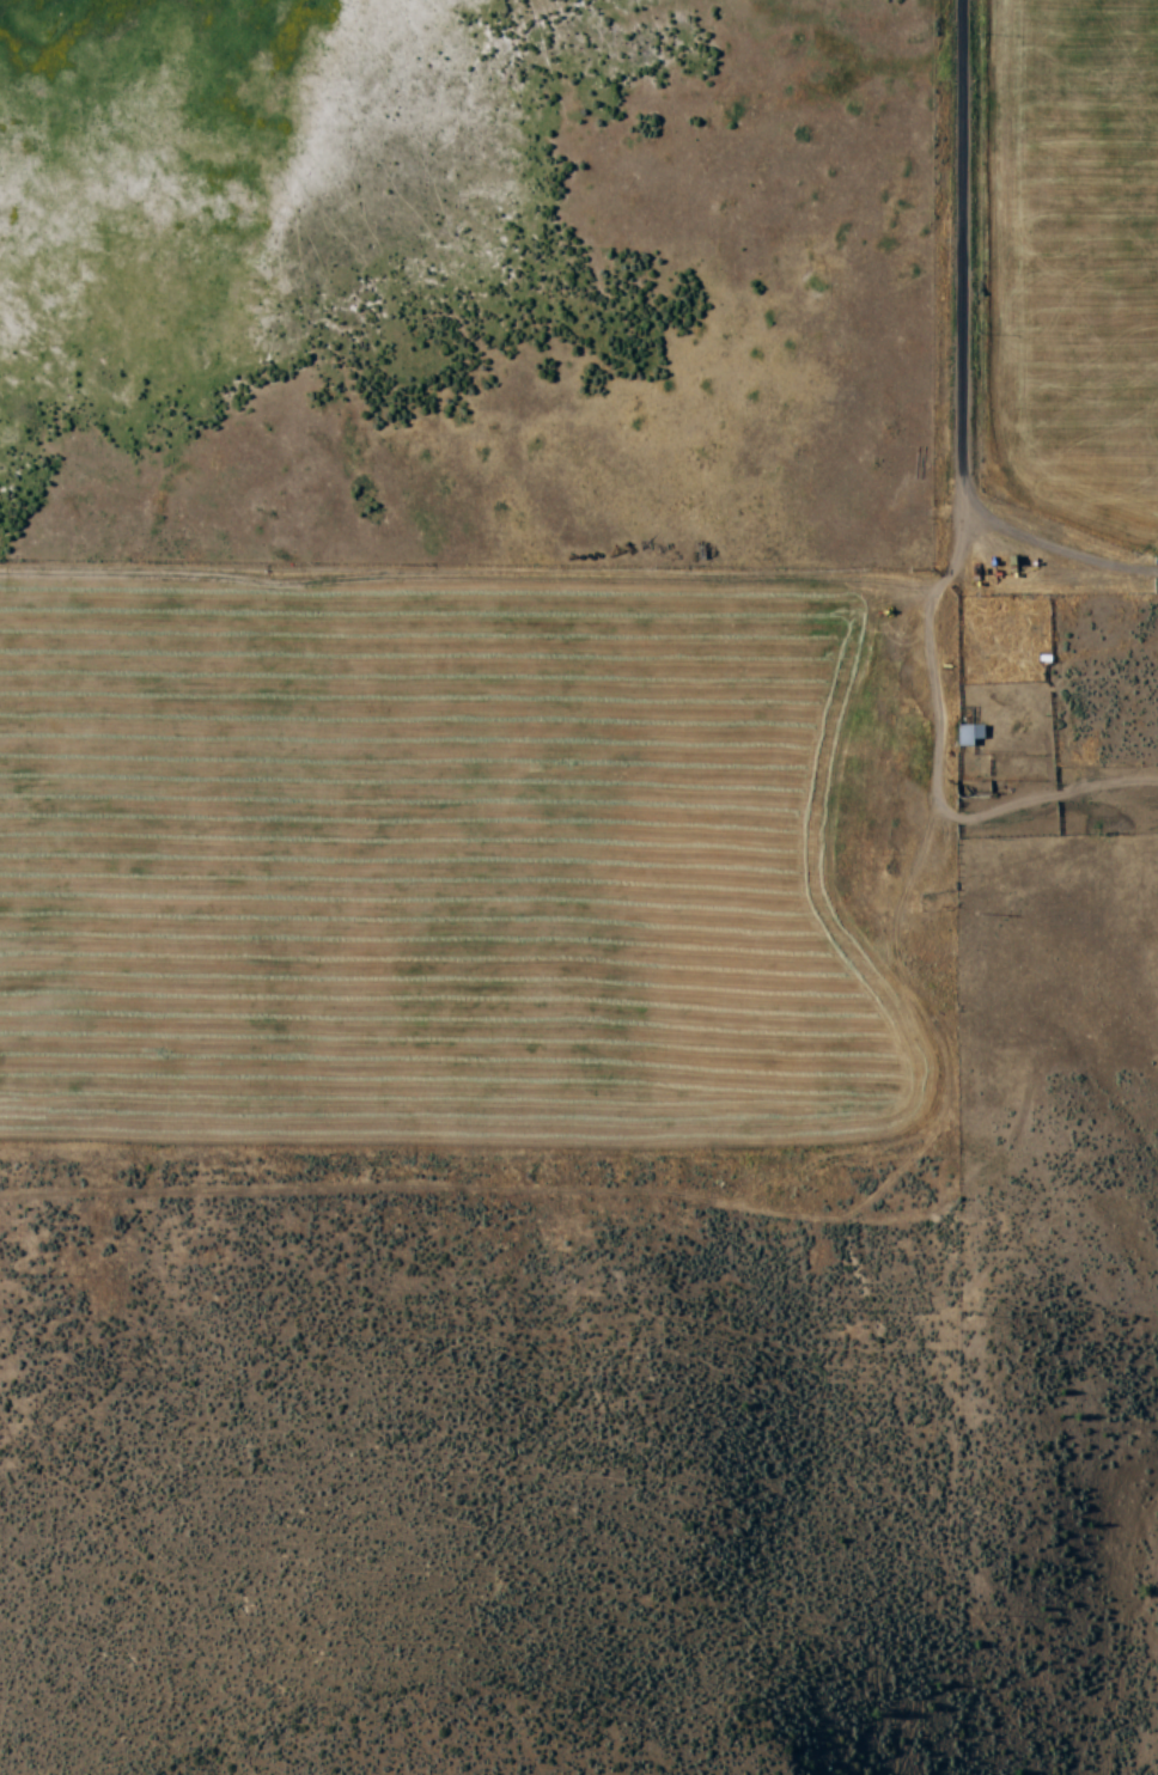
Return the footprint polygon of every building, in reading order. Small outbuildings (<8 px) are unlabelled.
[(956,725),(956,746),(971,746),(971,739),(983,739),(983,725),(956,725)]
